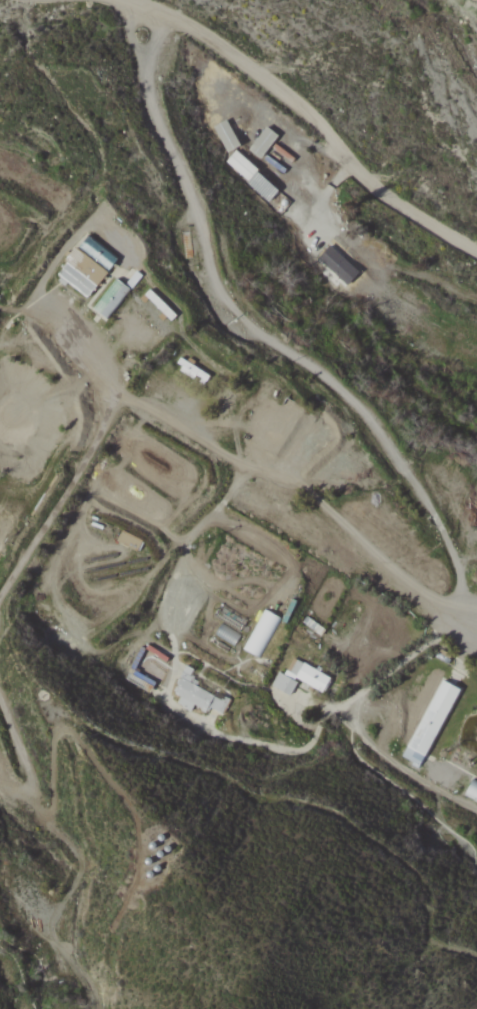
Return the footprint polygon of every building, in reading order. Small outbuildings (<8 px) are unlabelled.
[(346,286),(359,272),(330,245),(317,258),(346,286)] [(130,291),(116,279),(92,309),(106,320),(130,291)] [(259,658),(281,618),(265,609),(243,649),(259,658)] [(323,692),(330,676),(292,658),(284,675),(278,672),(271,686),(289,695),(296,679),(323,692)] [(230,697),(182,674),(173,692),(180,696),(178,701),(206,714),(209,708),(221,714),(230,697)] [(402,755),(419,764),(459,688),(442,679),(402,755)] [(476,802),(476,780),(471,777),(462,794),(476,802)]
